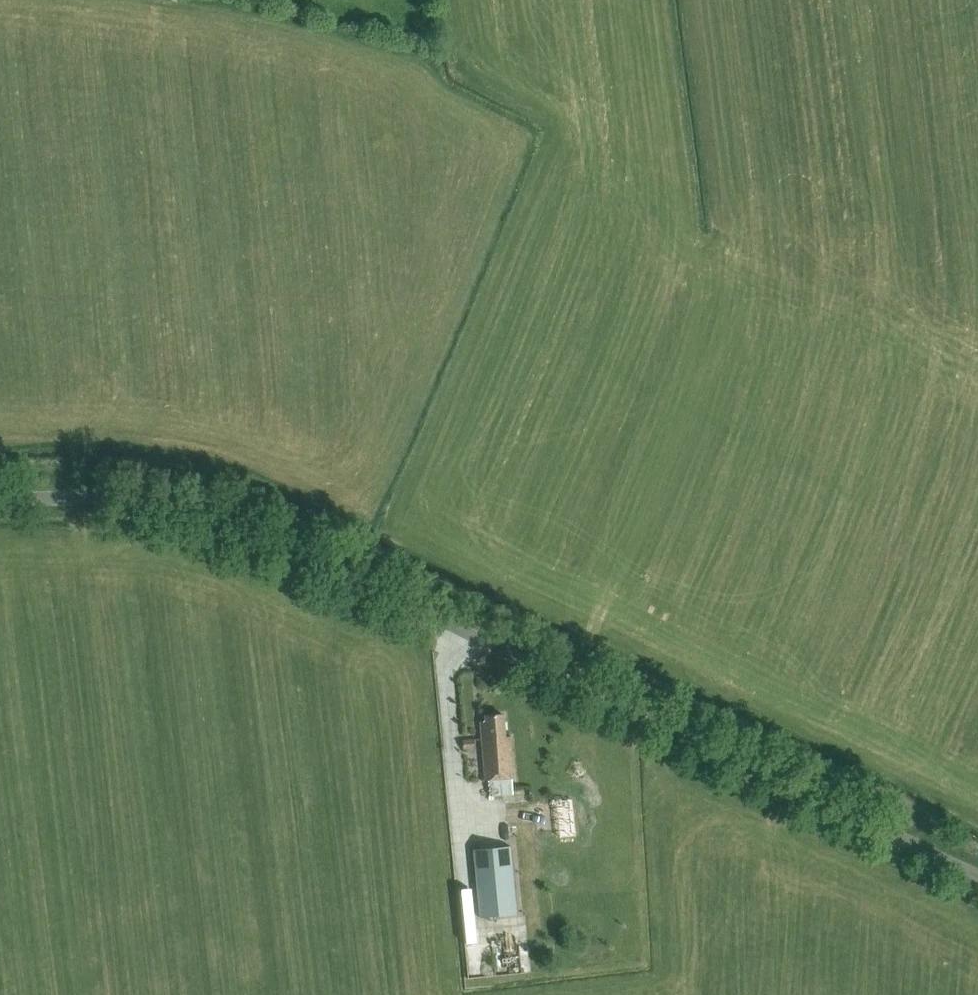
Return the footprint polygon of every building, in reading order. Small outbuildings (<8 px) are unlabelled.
[(505,738),(504,715),(485,716),(485,722),(481,722),(484,780),(488,780),(488,797),(513,795),(512,779),(514,778),(512,737),(505,738)] [(461,738),(461,748),(473,747),(473,738),(461,738)] [(572,804),(546,805),(547,819),(572,819),(572,804)] [(509,845),(473,849),(479,918),(516,914),(509,845)]
